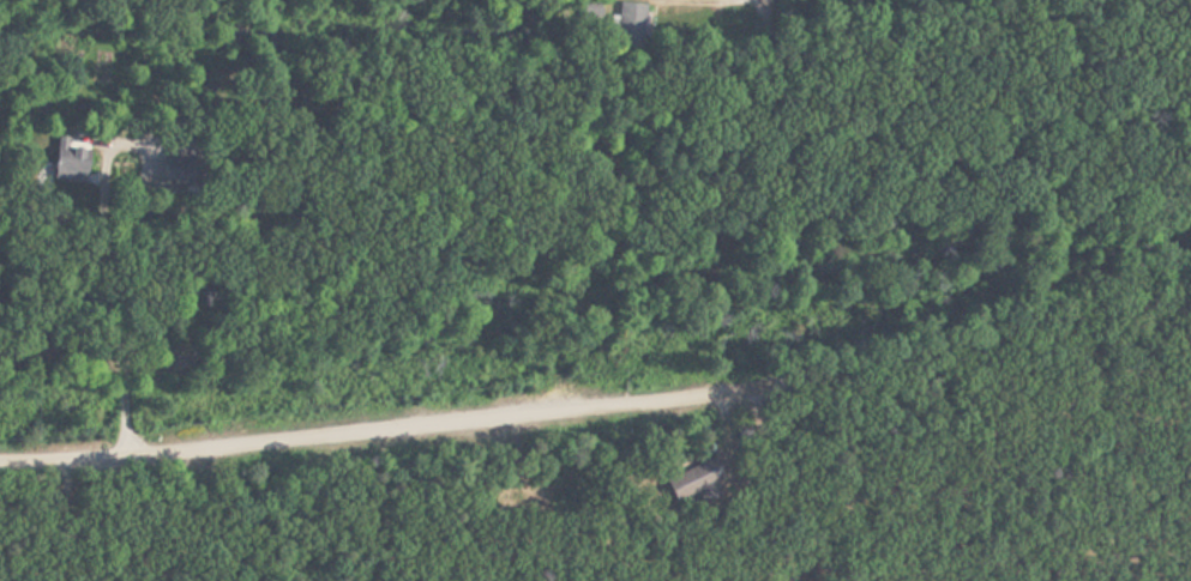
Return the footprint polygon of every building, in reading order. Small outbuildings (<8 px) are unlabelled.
[(711,485),(723,480),(713,458),(665,480),(676,504),(712,488),(711,485)]
